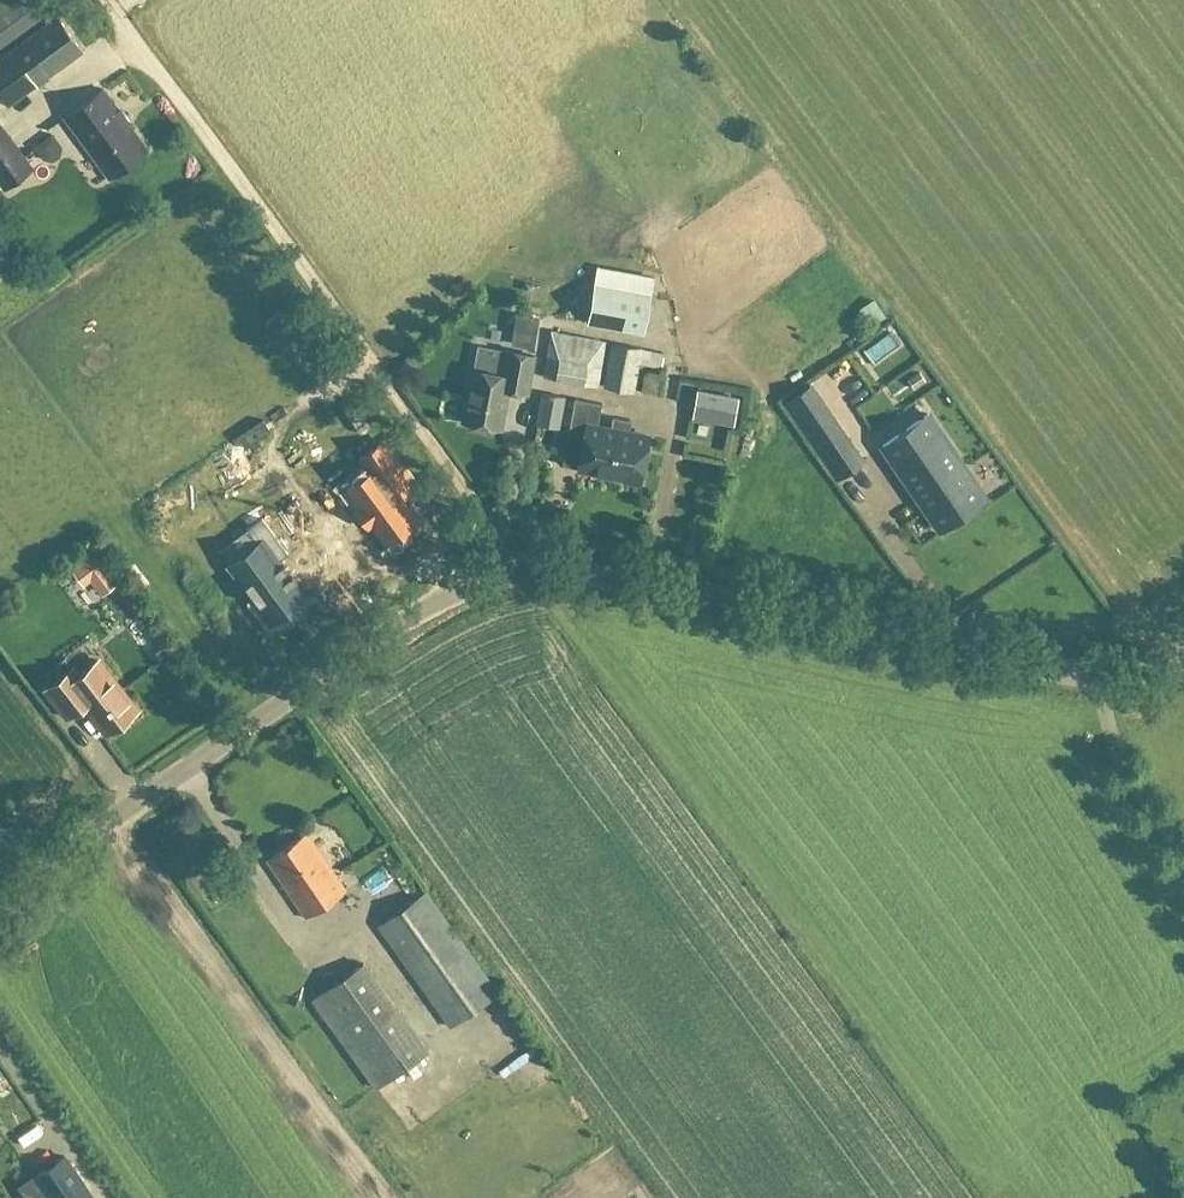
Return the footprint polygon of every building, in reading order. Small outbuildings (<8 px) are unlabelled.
[(44,16),(32,0),(17,0),(0,12),(0,49),(44,16)] [(0,59),(0,99),(7,108),(81,52),(56,18),(1,60),(0,59)] [(109,181),(148,153),(103,90),(64,118),(109,181)] [(4,190),(31,170),(0,128),(0,183),(4,190)] [(654,278),(596,268),(586,323),(643,334),(654,278)] [(605,342),(550,332),(543,377),(597,387),(605,342)] [(611,343),(603,387),(633,393),(638,363),(660,368),(662,353),(611,343)] [(875,354),(882,368),(903,357),(895,343),(875,354)] [(472,370),(462,422),(500,429),(507,391),(526,394),(533,356),(507,351),(502,376),(472,370)] [(644,371),(641,391),(656,394),(660,374),(644,371)] [(809,385),(783,403),(807,439),(816,451),(823,447),(842,476),(862,463),(843,433),(834,421),(809,385)] [(612,417),(610,430),(597,427),(601,404),(574,399),(567,435),(583,438),(578,469),(624,478),(623,482),(639,485),(648,437),(628,433),(631,421),(612,417)] [(895,437),(882,446),(901,474),(939,531),(969,511),(985,500),(964,469),(928,415),(895,437)] [(363,461),(340,477),(353,497),(350,498),(361,514),(363,512),(376,531),(408,509),(387,479),(403,468),(383,439),(359,455),(363,461)] [(258,544),(229,564),(252,596),(250,598),(251,599),(253,597),(269,621),(303,598),(277,561),(288,554),(263,518),(247,529),(258,544)] [(95,551),(71,569),(85,588),(93,582),(102,594),(117,582),(95,551)] [(98,662),(78,677),(72,669),(45,691),(67,719),(83,706),(106,735),(136,712),(98,662)] [(304,919),(346,891),(307,834),(265,861),(304,919)] [(425,893),(377,927),(449,1028),(497,993),(425,893)] [(396,1011),(345,1048),(375,1089),(426,1052),(396,1011)] [(63,1159),(33,1179),(45,1197),(89,1197),(63,1159)]
